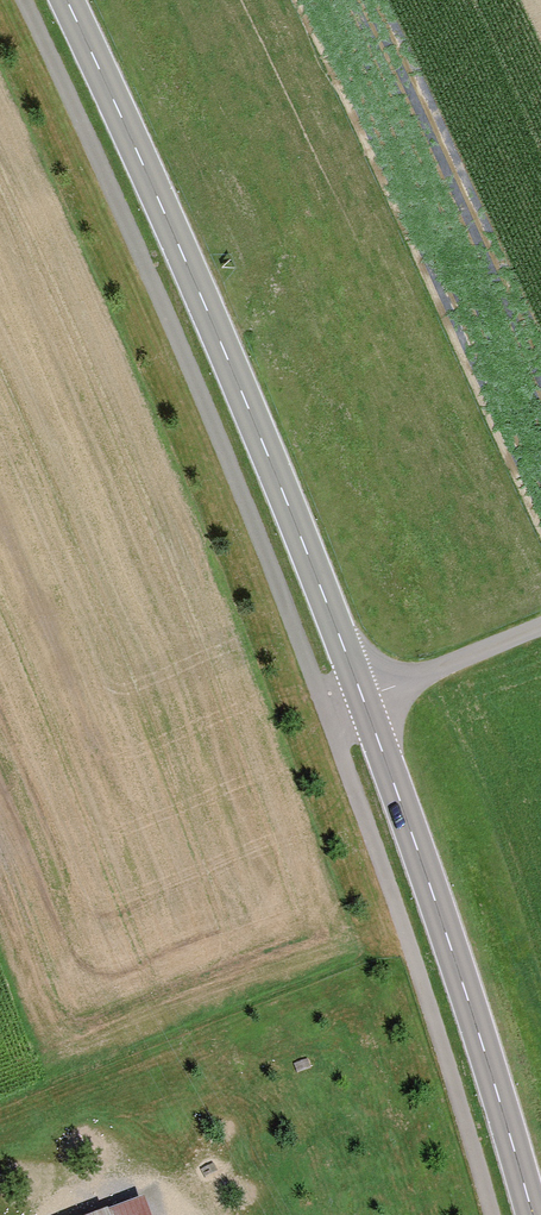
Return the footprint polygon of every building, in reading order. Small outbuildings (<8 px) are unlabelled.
[(100,1214),(150,1214),(144,1199),(100,1214)]
